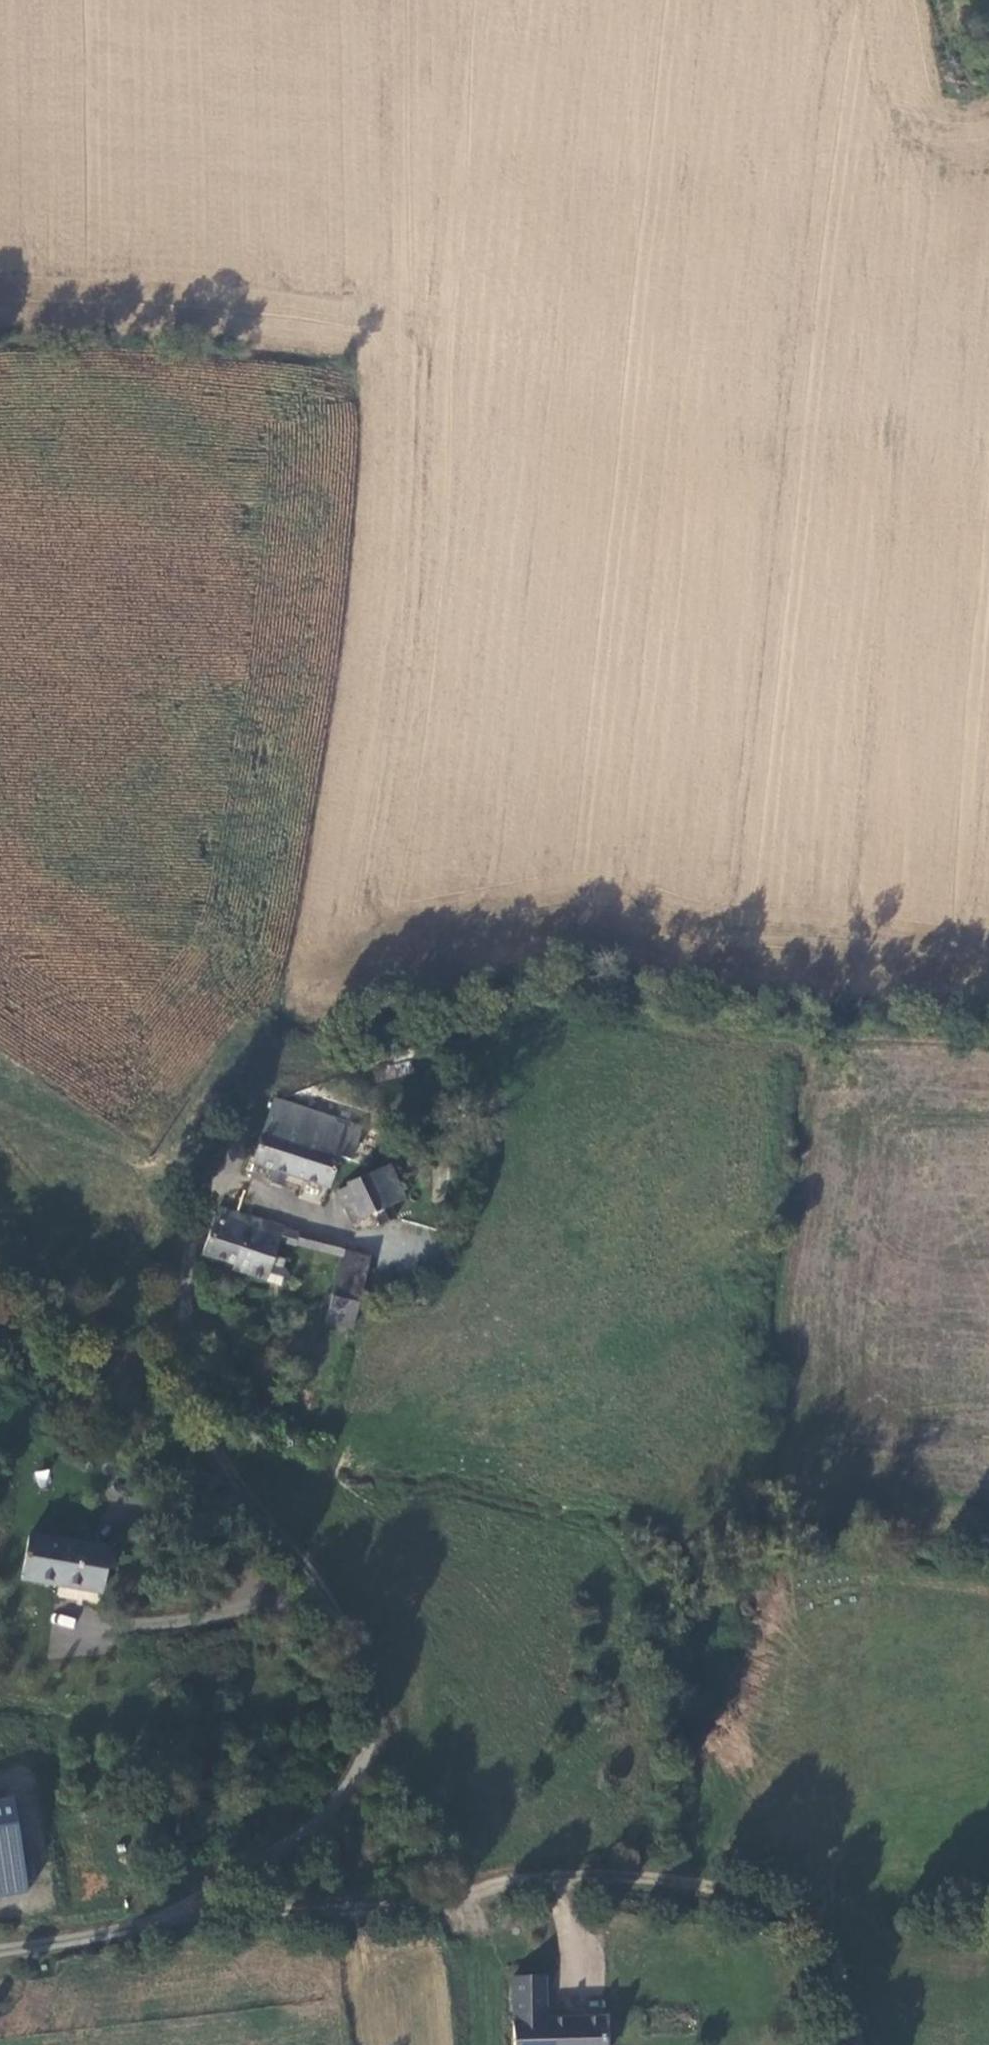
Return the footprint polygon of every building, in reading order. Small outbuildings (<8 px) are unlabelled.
[(382,1079),(412,1071),(410,1062),(380,1069),(382,1079)] [(354,1159),(364,1125),(275,1099),(252,1164),(330,1192),(341,1156),(354,1159)] [(386,1169),(367,1178),(381,1212),(386,1210),(400,1203),(386,1169)] [(377,1227),(390,1222),(386,1210),(381,1212),(367,1178),(335,1192),(349,1225),(352,1224),(373,1218),(377,1227)] [(267,1282),(275,1256),(281,1237),(284,1228),(285,1226),(217,1204),(200,1256),(234,1268),(233,1271),(267,1282)] [(356,1233),(377,1227),(373,1218),(352,1224),(356,1233)] [(300,1232),(284,1228),(281,1237),(297,1241),(300,1232)] [(347,1252),(334,1297),(360,1303),(370,1258),(347,1252)] [(287,1260),(275,1256),(267,1282),(280,1287),(285,1283),(288,1274),(284,1270),(287,1260)] [(360,1303),(334,1297),(328,1322),(355,1328),(360,1303)] [(65,1583),(104,1589),(110,1550),(31,1537),(23,1581),(64,1587),(65,1583)] [(28,1897),(16,1800),(0,1802),(0,1901),(28,1897)] [(500,1988),(500,2028),(532,2027),(531,1987),(500,1988)] [(500,2028),(500,2044),(590,2044),(590,2029),(532,2031),(532,2027),(500,2028)]
